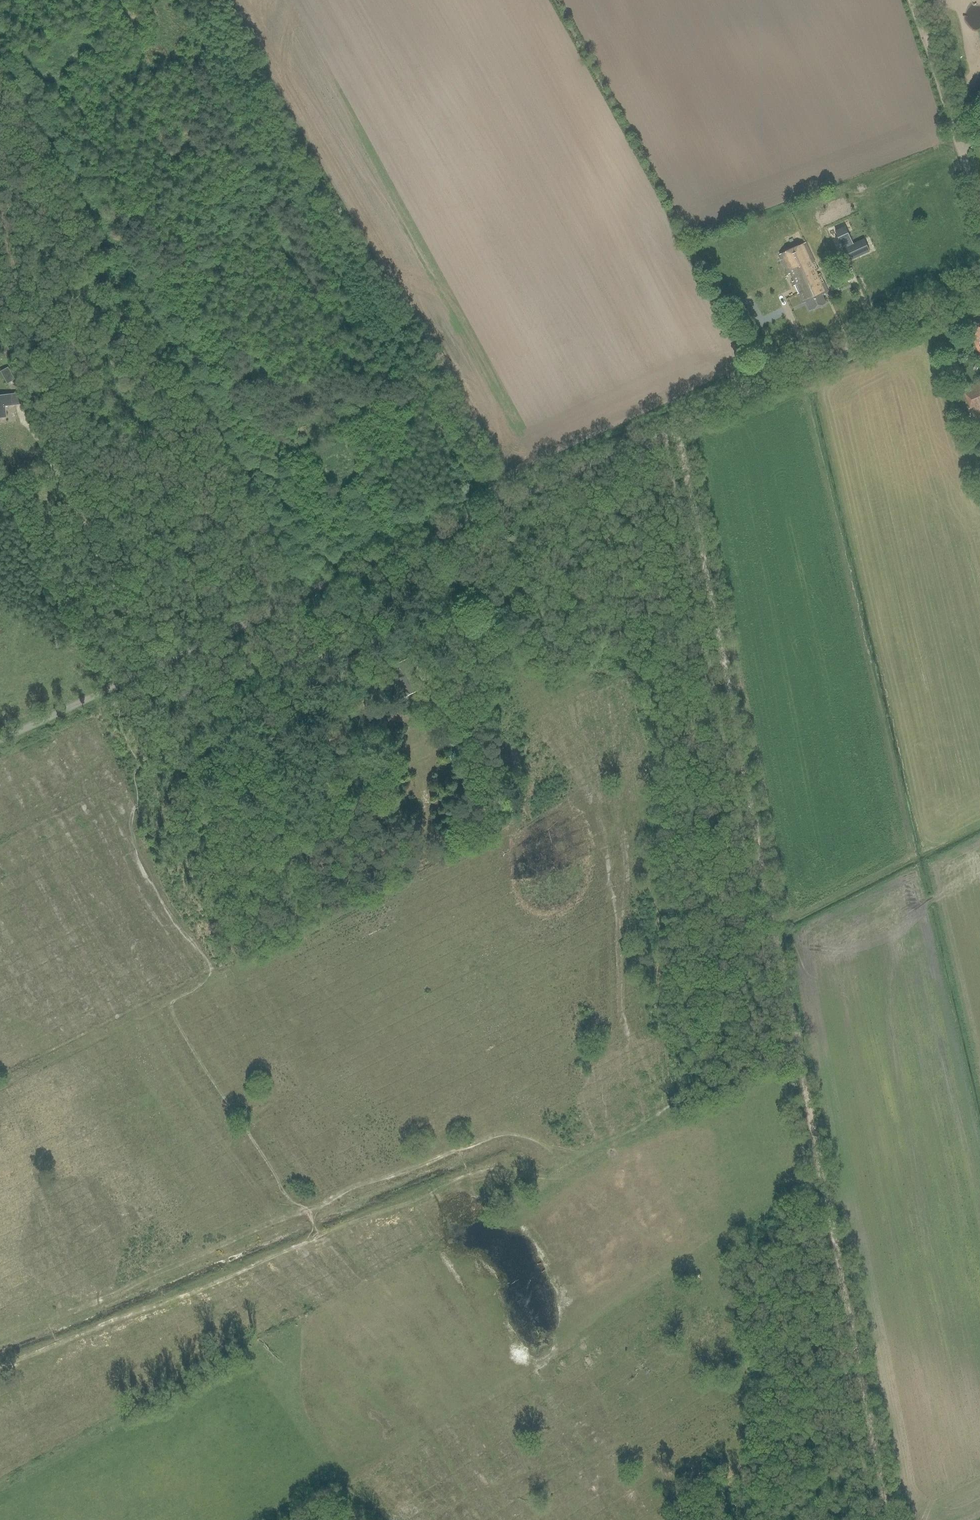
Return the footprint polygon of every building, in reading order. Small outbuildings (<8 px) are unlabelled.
[(846,218),(834,225),(838,234),(851,227),(846,218)] [(849,233),(839,237),(850,260),(870,251),(867,242),(856,247),(849,233)] [(805,242),(780,254),(789,274),(791,274),(794,280),(792,281),(794,286),(797,285),(800,292),(798,293),(802,303),(805,302),(810,311),(825,303),(827,303),(823,295),(828,292),(820,274),(818,275),(816,271),(818,270),(805,242)] [(838,284),(831,287),(834,293),(840,290),(838,284)] [(967,326),(979,352),(979,320),(967,326)] [(979,413),(979,381),(963,388),(974,415),(979,413)] [(18,399),(14,399),(12,382),(0,383),(0,418),(4,417),(6,430),(21,429),(18,399)] [(360,652),(348,658),(352,666),(364,661),(360,652)]
